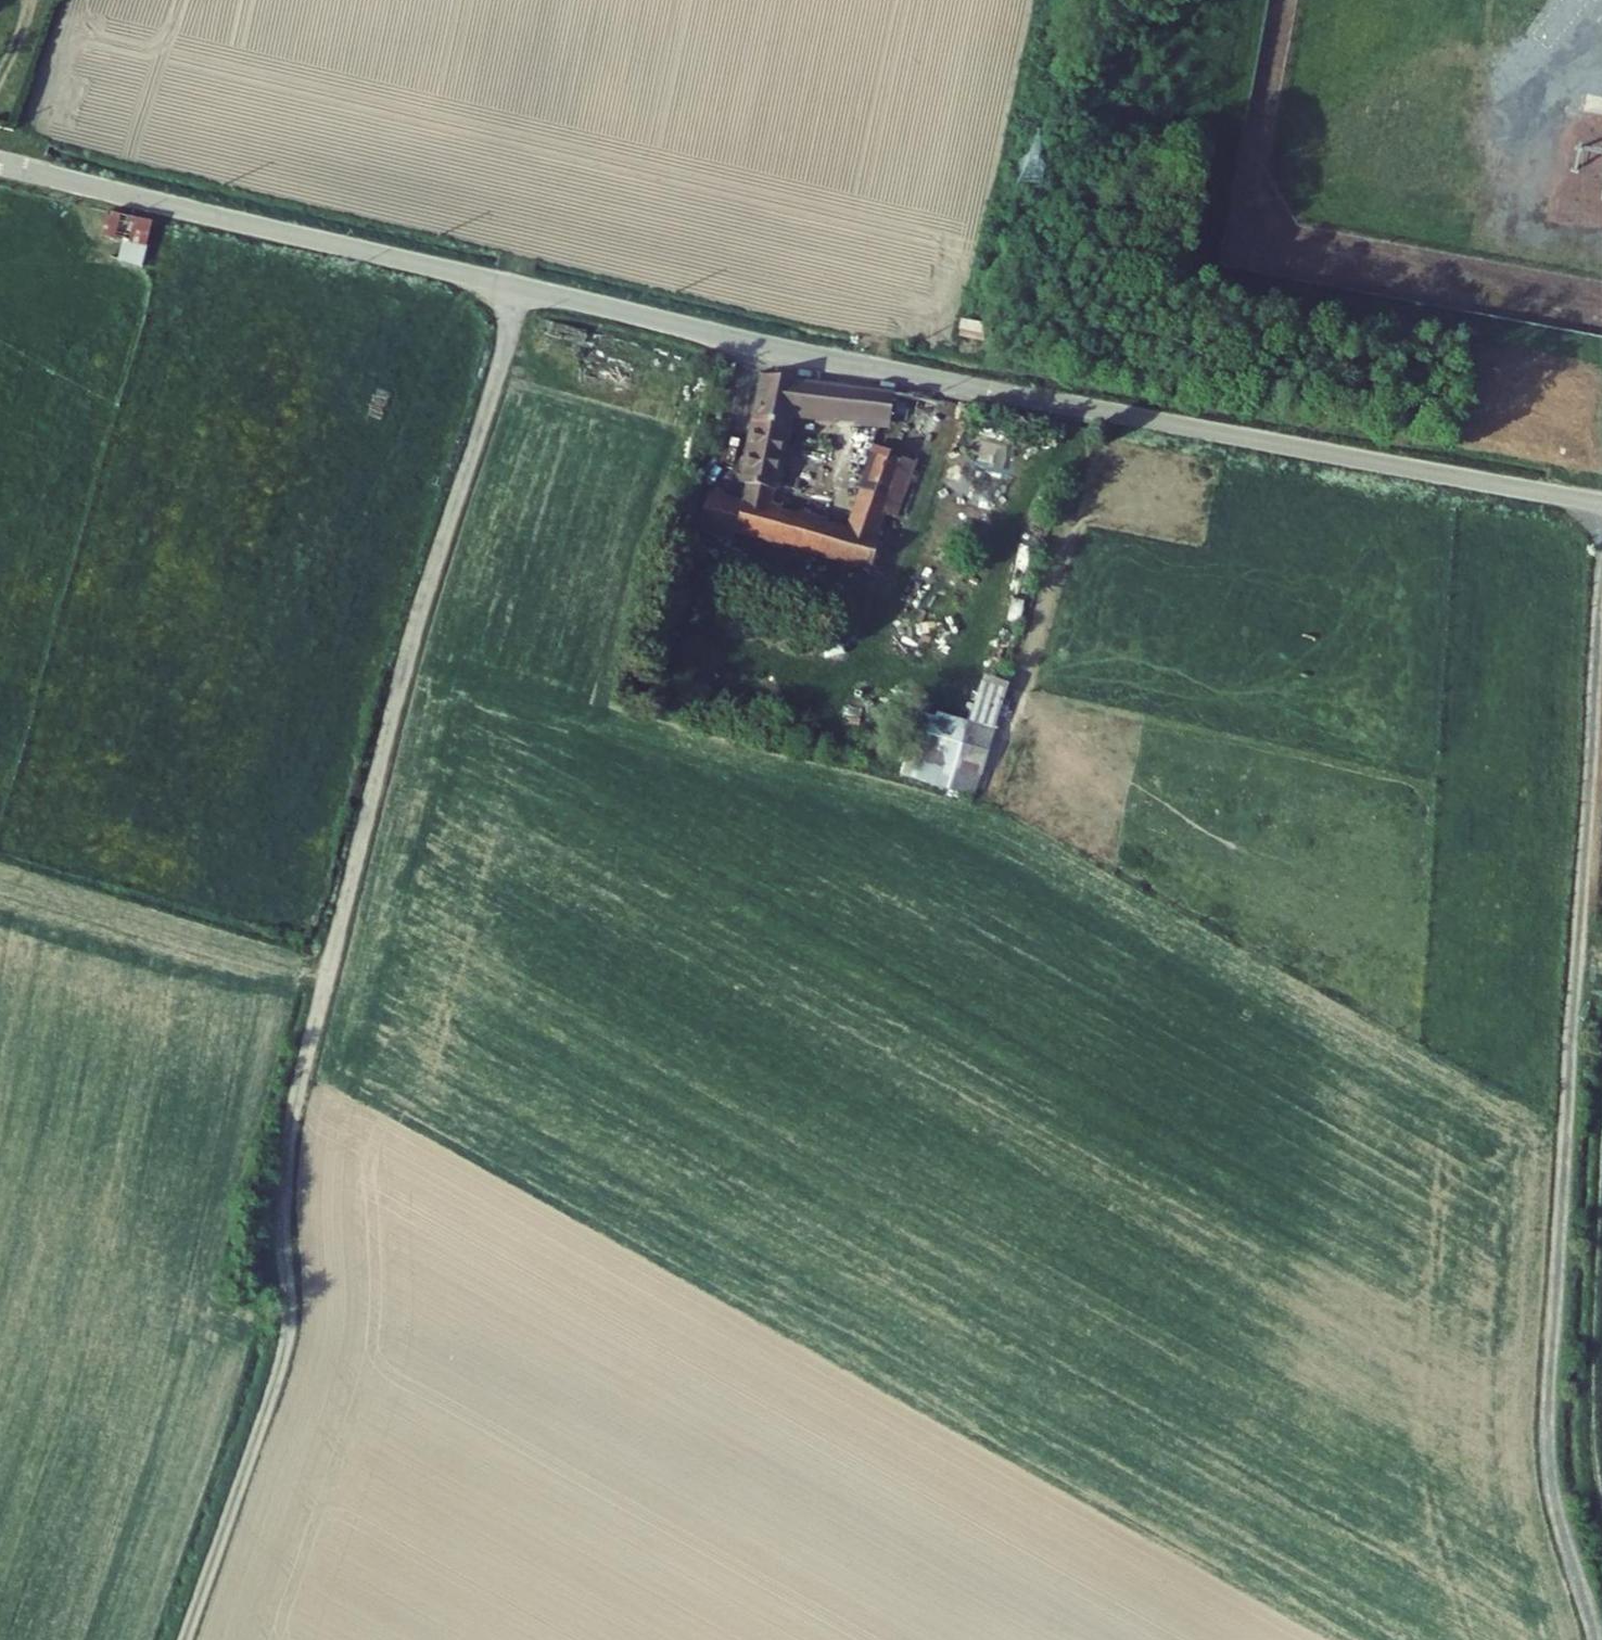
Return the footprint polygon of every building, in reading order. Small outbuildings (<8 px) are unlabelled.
[(154,223),(110,213),(107,237),(150,248),(154,223)] [(877,451),(853,529),(772,508),(790,411),(885,425),(889,396),(770,378),(751,485),(755,486),(752,501),(746,534),(880,570),(888,544),(883,542),(891,515),(902,519),(919,464),(877,451)] [(752,501),(717,493),(711,530),(745,538),(746,534),(752,501)] [(891,778),(975,800),(1005,687),(979,681),(968,724),(938,716),(927,757),(899,749),(891,778)]
